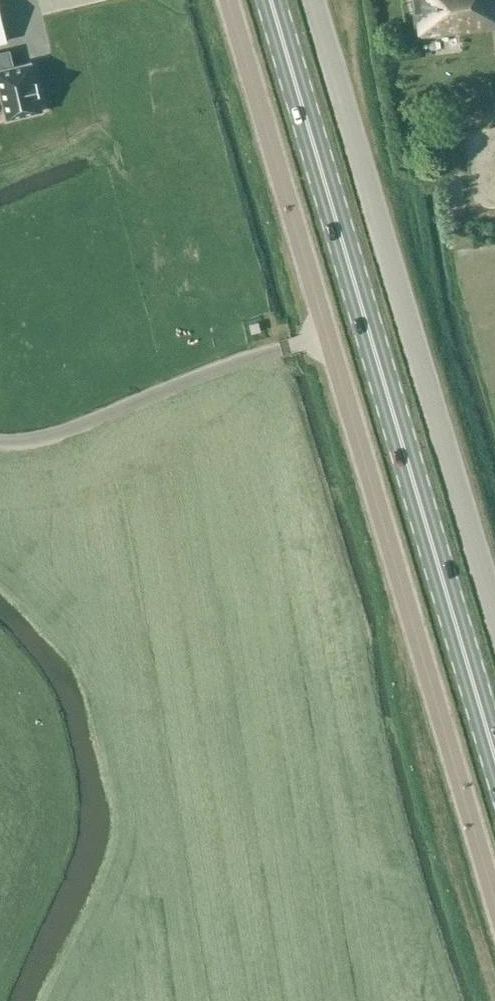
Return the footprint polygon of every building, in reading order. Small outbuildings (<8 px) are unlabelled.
[(416,36),(494,27),(494,31),(494,0),(412,0),(416,36)] [(7,118),(42,110),(30,61),(13,65),(9,50),(0,52),(0,89),(7,118)] [(445,81),(458,84),(461,72),(448,69),(445,81)]
